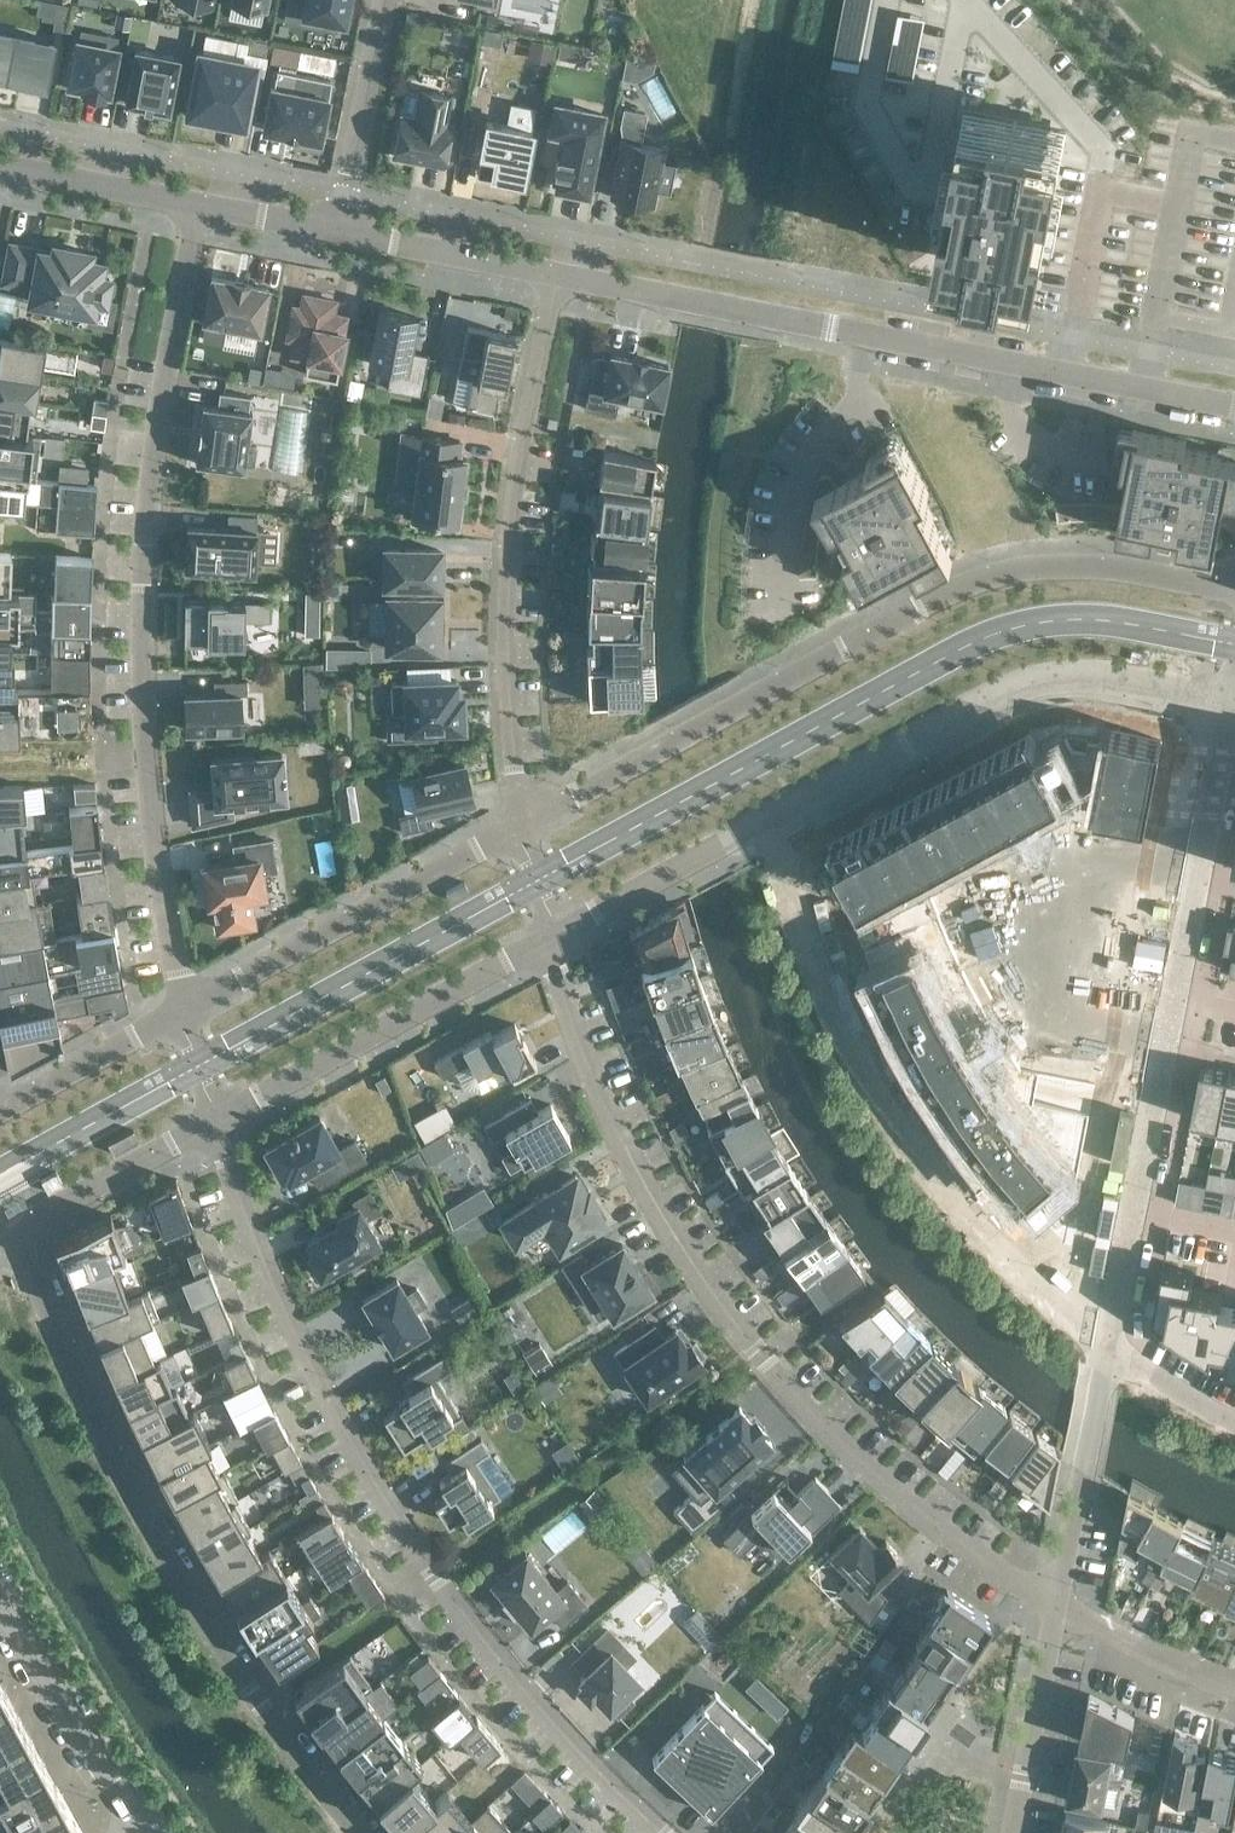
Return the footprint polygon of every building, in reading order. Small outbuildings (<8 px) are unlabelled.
[(228,2),(266,10),(268,0),(228,0),(228,2)] [(284,20),(310,25),(310,24),(335,29),(337,20),(343,21),(347,0),(287,0),(284,20)] [(131,17),(116,14),(114,28),(129,31),(131,17)] [(0,30),(0,77),(44,86),(53,40),(0,30)] [(117,36),(104,34),(102,46),(78,41),(74,61),(69,60),(66,77),(70,78),(69,84),(85,87),(84,93),(103,97),(104,90),(107,91),(115,48),(117,36)] [(532,40),(528,58),(552,62),(556,45),(532,40)] [(168,107),(178,57),(135,49),(125,99),(125,101),(168,110),(168,108),(168,107)] [(255,63),(198,52),(187,113),(243,124),(255,63)] [(295,135),(297,135),(319,139),(328,97),(291,89),(294,73),(277,70),(274,86),(271,85),(262,128),(285,133),(287,133),(295,135)] [(637,80),(633,100),(654,104),(659,84),(637,80)] [(427,160),(428,155),(444,159),(450,125),(446,124),(451,96),(420,90),(415,118),(400,116),(393,154),(427,160)] [(533,108),(511,104),(507,124),(486,120),(476,170),(521,179),(531,129),(529,128),(533,108)] [(601,113),(556,104),(551,130),(567,133),(563,156),(556,155),(553,171),(560,172),(557,186),(585,191),(601,113)] [(942,226),(935,260),(984,269),(1037,279),(1052,199),(1067,125),(965,105),(951,179),(942,226)] [(645,113),(624,109),(621,124),(623,138),(612,196),(651,204),(662,147),(639,143),(645,113)] [(10,250),(4,281),(32,286),(31,291),(32,291),(30,299),(30,298),(30,300),(32,300),(50,304),(52,304),(54,295),(90,302),(87,321),(111,325),(116,299),(105,297),(109,278),(99,276),(102,262),(89,260),(90,252),(54,245),(53,253),(39,250),(38,255),(10,250)] [(213,276),(211,275),(211,277),(204,317),(203,317),(203,319),(205,319),(206,319),(206,320),(203,338),(222,342),(225,323),(225,324),(226,323),(257,329),(257,330),(259,330),(259,328),(267,288),(268,286),(265,286),(249,283),(247,282),(247,283),(232,280),(232,279),(230,279),(213,276)] [(304,373),(336,379),(345,332),(343,332),(346,316),(332,313),(335,300),(303,294),(301,307),(293,306),(287,337),(294,339),(291,355),(307,358),(304,373)] [(409,350),(415,316),(379,309),(369,362),(390,366),(386,388),(420,394),(428,354),(409,350)] [(467,326),(453,399),(467,401),(465,408),(494,414),(500,386),(504,387),(514,335),(467,326)] [(0,332),(0,366),(39,372),(40,364),(73,369),(77,347),(0,332)] [(115,355),(103,352),(100,367),(112,369),(115,355)] [(632,358),(611,354),(610,359),(596,356),(585,408),(614,414),(618,395),(660,403),(668,365),(646,361),(646,360),(644,360),(634,358),(632,358)] [(249,365),(247,380),(258,382),(261,368),(249,365)] [(0,366),(0,397),(29,401),(34,402),(39,372),(0,366)] [(265,367),(262,383),(276,385),(279,369),(265,367)] [(198,441),(196,459),(195,459),(195,462),(198,463),(198,462),(240,468),(244,469),(244,466),(243,466),(244,463),(253,465),(256,446),(246,444),(250,413),(251,413),(251,410),(248,410),(250,396),(219,392),(217,406),(206,405),(206,404),(202,404),(202,407),(203,407),(200,425),(198,441)] [(94,395),(91,410),(106,412),(108,397),(94,395)] [(429,396),(425,414),(439,417),(443,398),(429,396)] [(0,397),(0,428),(25,431),(29,401),(0,397)] [(89,425),(103,427),(106,412),(91,410),(89,425)] [(628,427),(665,426),(665,410),(628,411),(628,427)] [(25,477),(30,432),(25,431),(0,428),(0,475),(25,477)] [(1217,540),(1216,540),(1225,493),(1234,494),(1234,490),(1234,456),(1185,447),(1186,440),(1136,430),(1136,429),(1133,428),(1133,429),(1128,428),(1121,465),(1129,466),(1121,506),(1118,522),(1118,523),(1173,533),(1172,540),(1215,548),(1217,540)] [(457,520),(464,460),(465,460),(465,457),(462,457),(458,457),(460,440),(403,433),(400,451),(419,454),(420,454),(412,514),(411,517),(414,517),(454,522),(457,522),(457,520)] [(44,435),(42,454),(61,456),(63,437),(44,435)] [(590,435),(588,447),(599,449),(600,443),(596,436),(590,435)] [(863,585),(870,581),(870,580),(912,557),(917,565),(950,547),(922,496),(928,493),(904,448),(905,447),(903,444),(902,445),(900,441),(867,459),(871,466),(828,489),(823,492),(820,493),(827,504),(847,542),(842,545),(863,585)] [(602,450),(597,481),(650,489),(654,460),(602,450)] [(339,457),(338,465),(354,468),(356,460),(339,457)] [(40,469),(39,478),(40,478),(51,480),(52,470),(40,469)] [(821,475),(820,476),(828,489),(836,485),(832,479),(832,478),(831,477),(830,476),(829,475),(828,474),(827,474),(825,474),(824,474),(823,474),(821,475)] [(23,508),(23,502),(38,503),(40,478),(39,478),(25,477),(0,475),(0,506),(23,508)] [(819,478),(818,479),(814,489),(823,492),(828,489),(820,476),(820,477),(819,477),(819,478)] [(51,480),(40,478),(38,503),(56,504),(55,530),(93,532),(97,484),(51,480)] [(649,494),(601,487),(596,523),(642,528),(644,528),(649,494)] [(826,505),(827,504),(820,493),(823,492),(814,489),(812,494),(811,500),(826,505)] [(808,509),(824,513),(826,505),(811,500),(808,509)] [(1066,503),(1067,519),(1076,519),(1075,502),(1066,503)] [(1075,502),(1076,519),(1085,519),(1085,502),(1075,502)] [(1085,502),(1085,519),(1093,519),(1094,502),(1085,502)] [(1094,502),(1093,519),(1102,520),(1104,503),(1094,502)] [(1055,504),(1058,520),(1067,519),(1066,503),(1055,504)] [(1104,503),(1102,520),(1110,521),(1113,504),(1104,503)] [(1113,504),(1110,521),(1118,522),(1121,506),(1113,504)] [(806,518),(822,522),(824,513),(808,509),(806,518)] [(185,565),(185,567),(187,567),(251,571),(253,571),(253,569),(253,561),(260,562),(262,531),(256,530),(256,519),(227,517),(227,528),(190,526),(188,525),(188,528),(187,539),(186,554),(185,565)] [(804,527),(820,530),(822,522),(806,518),(804,527)] [(639,562),(640,554),(642,555),(644,535),(641,535),(642,528),(596,523),(594,523),(593,531),(591,530),(589,550),(591,550),(591,558),(639,562)] [(802,537),(819,539),(820,530),(804,527),(802,537)] [(801,546),(818,548),(819,539),(802,537),(801,546)] [(800,556),(817,557),(818,548),(801,546),(800,556)] [(378,588),(379,550),(336,549),(335,570),(371,571),(371,588),(378,588)] [(439,584),(439,549),(385,549),(384,583),(439,584)] [(9,590),(10,552),(0,551),(0,590),(9,590)] [(52,591),(90,593),(91,556),(54,554),(52,591)] [(800,565),(817,565),(817,557),(800,556),(800,565)] [(641,562),(639,562),(591,558),(588,558),(586,594),(639,596),(641,562)] [(800,576),(817,575),(816,572),(817,565),(800,565),(800,576)] [(0,590),(0,628),(9,628),(17,628),(17,609),(34,610),(34,606),(35,591),(0,590)] [(51,606),(34,606),(34,610),(34,628),(89,629),(90,593),(51,592),(51,606)] [(319,592),(305,592),(305,604),(319,604),(319,592)] [(585,629),(590,629),(639,630),(639,596),(586,594),(585,629)] [(388,597),(388,599),(387,645),(387,648),(438,648),(438,600),(439,597),(388,597)] [(244,600),(184,599),(183,640),(243,641),(243,620),(270,621),(271,602),(244,601),(244,600)] [(0,628),(0,651),(9,651),(9,628),(0,628)] [(51,651),(89,651),(89,629),(51,629),(51,651)] [(639,630),(590,629),(590,646),(586,646),(586,665),(639,664),(639,630)] [(326,645),(326,664),(368,665),(368,645),(326,645)] [(553,650),(554,678),(578,677),(577,649),(553,650)] [(12,651),(9,651),(0,651),(0,689),(13,689),(12,651)] [(89,687),(89,651),(51,651),(50,651),(51,688),(89,687)] [(321,661),(303,662),(303,675),(321,675),(321,661)] [(639,664),(586,665),(587,701),(640,698),(639,664)] [(247,693),(246,679),(213,681),(214,694),(184,695),(185,729),(241,727),(239,693),(247,693)] [(435,729),(464,727),(462,693),(456,694),(456,679),(391,682),(392,713),(404,712),(405,730),(413,730),(414,738),(435,737),(435,729)] [(51,688),(13,689),(0,689),(0,736),(91,735),(89,687),(51,688)] [(1029,734),(829,844),(829,845),(833,861),(838,877),(843,893),(848,908),(852,923),(857,934),(861,946),(863,951),(868,963),(872,973),(895,1021),(921,1069),(951,1114),(983,1158),(1018,1198),(1019,1199),(1057,1238),(1063,1243),(1088,1114),(1036,1103),(1042,1072),(1020,1068),(993,1025),(969,983),(948,939),(928,885),(1071,807),(1094,811),(1094,812),(1095,812),(1145,822),(1146,822),(1162,740),(1111,730),(1110,730),(1090,726),(1083,725),(1075,725),(1067,725),(1059,725),(1051,727),(1050,727),(1044,729),(1036,731),(1029,734)] [(193,824),(225,817),(223,802),(282,797),(284,797),(284,795),(280,755),(281,755),(281,753),(279,753),(213,759),(211,759),(211,761),(214,789),(190,791),(193,824)] [(472,799),(463,762),(410,774),(419,810),(398,815),(402,832),(432,825),(428,810),(472,799)] [(353,782),(333,785),(336,801),(355,798),(353,782)] [(94,783),(56,784),(58,809),(96,805),(94,783)] [(21,812),(24,812),(22,784),(0,785),(0,814),(21,812)] [(96,805),(69,808),(73,844),(100,841),(96,805)] [(0,814),(0,853),(25,850),(21,812),(0,814)] [(1095,818),(1090,844),(1139,853),(1144,828),(1095,818)] [(1059,827),(1057,837),(1071,840),(1073,830),(1059,827)] [(276,870),(271,839),(233,845),(236,862),(199,868),(202,888),(206,887),(207,889),(211,888),(213,897),(208,898),(209,901),(213,900),(218,928),(252,923),(248,895),(263,892),(260,873),(276,870)] [(100,841),(73,844),(25,850),(0,853),(0,877),(31,872),(79,866),(102,863),(100,841)] [(1090,844),(1085,868),(1134,878),(1139,853),(1090,844)] [(1055,848),(1052,862),(1062,864),(1065,850),(1055,848)] [(1052,862),(1049,876),(1059,878),(1062,864),(1052,862)] [(107,892),(102,863),(79,866),(83,895),(107,892)] [(1085,868),(1080,893),(1129,903),(1134,878),(1085,868)] [(0,877),(0,907),(36,902),(31,872),(0,877)] [(444,891),(449,899),(468,889),(463,881),(444,891)] [(107,892),(83,895),(76,896),(81,933),(112,927),(107,892)] [(1080,893),(1075,918),(1125,927),(1129,903),(1080,893)] [(1045,897),(1042,911),(1053,913),(1055,899),(1045,897)] [(628,930),(638,963),(688,946),(684,930),(689,929),(681,901),(628,930)] [(41,939),(36,902),(0,907),(0,946),(41,939)] [(1042,911),(1039,926),(1050,928),(1053,913),(1042,911)] [(1075,918),(1071,943),(1120,952),(1125,927),(1075,918)] [(1229,923),(1220,967),(1234,970),(1234,924),(1229,923)] [(117,956),(112,927),(81,933),(0,946),(0,978),(79,963),(117,956)] [(1071,943),(1066,967),(1115,977),(1120,952),(1071,943)] [(699,978),(688,946),(638,963),(649,996),(699,978)] [(1035,947),(1032,961),(1043,963),(1046,949),(1035,947)] [(597,961),(601,975),(624,968),(619,954),(597,961)] [(117,956),(79,963),(85,992),(123,984),(117,956)] [(1032,961),(1030,975),(1040,977),(1043,963),(1032,961)] [(1066,967),(1061,992),(1110,1002),(1115,977),(1066,967)] [(0,978),(0,1010),(53,999),(47,969),(0,978)] [(699,978),(649,996),(661,1030),(711,1010),(699,978)] [(123,984),(0,1010),(0,1030),(10,1072),(63,1043),(58,1022),(112,1011),(113,1016),(128,1007),(123,984)] [(625,991),(608,997),(613,1010),(630,1004),(625,991)] [(1061,992),(1056,1017),(1105,1027),(1110,1002),(1061,992)] [(1026,996),(1023,1010),(1033,1012),(1036,998),(1026,996)] [(723,1039),(712,1012),(711,1010),(661,1030),(663,1032),(674,1059),(674,1060),(675,1062),(678,1061),(724,1041),(723,1039)] [(1023,1010),(1020,1025),(1030,1027),(1033,1012),(1023,1010)] [(1056,1017),(1051,1042),(1100,1051),(1105,1027),(1056,1017)] [(518,1030),(514,1023),(492,1035),(489,1030),(433,1061),(442,1076),(469,1061),(476,1074),(489,1067),(495,1077),(509,1069),(512,1074),(535,1061),(521,1036),(518,1038),(514,1032),(518,1030)] [(1018,1035),(1016,1045),(1030,1048),(1032,1038),(1018,1035)] [(738,1072),(737,1070),(733,1062),(728,1051),(725,1043),(724,1041),(678,1061),(679,1063),(680,1063),(688,1082),(692,1091),(693,1093),(694,1093),(738,1072)] [(1051,1042),(1046,1067),(1096,1077),(1100,1051),(1051,1042)] [(1201,1067),(1191,1118),(1218,1123),(1228,1072),(1201,1067)] [(710,1125),(753,1102),(738,1072),(694,1093),(710,1125)] [(1218,1125),(1234,1128),(1234,1074),(1228,1072),(1218,1123),(1218,1125)] [(383,1076),(374,1081),(381,1094),(390,1089),(383,1076)] [(666,1091),(652,1097),(658,1110),(672,1103),(666,1091)] [(514,1148),(501,1155),(509,1170),(569,1136),(550,1103),(531,1114),(524,1102),(531,1099),(530,1098),(483,1125),(491,1139),(504,1132),(514,1148)] [(753,1102),(710,1125),(706,1127),(715,1144),(717,1143),(724,1156),(722,1157),(723,1158),(769,1132),(753,1102)] [(434,1112),(415,1123),(424,1141),(443,1130),(434,1112)] [(338,1149),(319,1116),(265,1148),(282,1178),(286,1176),(288,1180),(309,1168),(319,1185),(365,1159),(354,1140),(338,1149)] [(682,1122),(669,1129),(675,1142),(688,1135),(682,1122)] [(107,1143),(113,1153),(138,1140),(133,1129),(107,1143)] [(786,1161),(785,1159),(770,1134),(769,1132),(723,1160),(725,1162),(740,1187),(741,1189),(786,1161)] [(444,1133),(419,1148),(429,1163),(453,1149),(444,1133)] [(416,1152),(408,1157),(416,1171),(424,1165),(416,1152)] [(749,1184),(768,1214),(805,1189),(786,1161),(749,1184)] [(40,1179),(47,1192),(62,1183),(55,1171),(54,1171),(40,1179)] [(1227,1174),(1225,1188),(1206,1184),(1201,1208),(1232,1214),(1234,1196),(1234,1176),(1227,1174)] [(585,1190),(575,1175),(502,1220),(515,1241),(544,1223),(559,1247),(603,1220),(593,1204),(596,1203),(594,1201),(592,1202),(586,1193),(588,1191),(587,1189),(585,1190)] [(163,1235),(192,1224),(175,1178),(148,1193),(163,1235)] [(1206,1184),(1191,1182),(1187,1205),(1201,1208),(1206,1184)] [(805,1189),(768,1214),(760,1219),(781,1248),(824,1217),(805,1189)] [(380,1210),(369,1191),(352,1201),(355,1206),(336,1217),(339,1222),(306,1240),(313,1252),(308,1254),(320,1276),(378,1242),(365,1219),(380,1210)] [(717,1191),(703,1200),(708,1208),(721,1200),(717,1191)] [(123,1250),(144,1242),(138,1232),(125,1222),(113,1223),(110,1214),(73,1234),(54,1241),(61,1261),(66,1259),(70,1269),(110,1254),(111,1255),(123,1250)] [(801,1275),(844,1244),(824,1217),(781,1248),(801,1275)] [(462,1250),(491,1234),(483,1220),(454,1236),(462,1250)] [(581,1251),(560,1264),(576,1289),(590,1280),(612,1316),(656,1288),(645,1270),(640,1273),(621,1243),(588,1264),(581,1251)] [(862,1269),(844,1244),(801,1275),(818,1299),(862,1269)] [(199,1245),(186,1250),(194,1270),(207,1265),(199,1245)] [(70,1269),(87,1313),(88,1313),(127,1297),(111,1255),(110,1254),(70,1269)] [(194,1270),(180,1276),(191,1303),(198,1300),(218,1292),(207,1265),(194,1270)] [(1153,1313),(1161,1319),(1170,1325),(1185,1336),(1192,1340),(1198,1344),(1204,1348),(1210,1352),(1217,1356),(1223,1359),(1230,1363),(1234,1366),(1234,1303),(1222,1300),(1223,1292),(1191,1286),(1194,1272),(1162,1266),(1153,1313)] [(406,1294),(396,1278),(364,1297),(362,1298),(363,1300),(391,1346),(391,1347),(392,1348),(394,1347),(426,1328),(415,1309),(425,1303),(416,1288),(406,1294)] [(88,1313),(87,1313),(89,1320),(95,1335),(98,1342),(100,1341),(99,1341),(158,1317),(147,1289),(88,1313)] [(865,1334),(873,1343),(872,1343),(873,1345),(905,1315),(882,1291),(838,1321),(857,1342),(865,1334)] [(233,1325),(218,1292),(198,1300),(213,1334),(233,1325)] [(471,1296),(450,1309),(458,1322),(479,1309),(471,1296)] [(866,1352),(891,1377),(928,1339),(905,1315),(873,1345),(866,1352)] [(654,1324),(626,1343),(635,1356),(623,1365),(629,1374),(624,1377),(635,1393),(640,1390),(646,1399),(702,1360),(699,1356),(703,1354),(695,1342),(691,1344),(689,1340),(684,1343),(675,1329),(663,1337),(654,1324)] [(153,1359),(139,1326),(99,1343),(113,1377),(153,1359)] [(239,1338),(230,1342),(236,1356),(245,1352),(239,1338)] [(917,1402),(953,1363),(928,1339),(891,1377),(917,1402)] [(551,1362),(539,1342),(522,1351),(535,1372),(551,1362)] [(223,1362),(233,1384),(255,1373),(245,1352),(236,1356),(223,1362)] [(451,1368),(442,1355),(402,1380),(409,1392),(407,1394),(397,1401),(399,1404),(383,1415),(402,1445),(425,1431),(428,1435),(444,1425),(445,1425),(462,1415),(461,1413),(459,1414),(436,1377),(451,1368)] [(171,1386),(171,1385),(158,1358),(114,1378),(127,1407),(171,1386)] [(943,1426),(978,1385),(953,1363),(917,1402),(943,1426)] [(845,1373),(839,1379),(845,1386),(852,1380),(845,1373)] [(273,1410),(257,1378),(222,1395),(239,1428),(252,1421),(273,1410)] [(548,1381),(535,1390),(545,1404),(558,1395),(548,1381)] [(175,1384),(174,1383),(171,1385),(171,1386),(127,1407),(140,1435),(188,1411),(175,1384)] [(1004,1407),(978,1385),(943,1426),(971,1448),(1004,1407)] [(739,1406),(705,1437),(702,1434),(685,1449),(688,1453),(684,1457),(686,1459),(673,1471),(694,1494),(680,1506),(701,1528),(738,1497),(726,1484),(772,1442),(739,1406)] [(209,1444),(209,1443),(192,1409),(188,1411),(140,1435),(158,1470),(205,1445),(205,1446),(209,1444)] [(252,1421),(265,1447),(270,1445),(287,1436),(273,1410),(252,1421)] [(917,1418),(909,1411),(906,1415),(914,1422),(917,1418)] [(1008,1411),(981,1444),(1005,1463),(1031,1428),(1008,1411)] [(923,1459),(933,1435),(908,1424),(898,1449),(923,1459)] [(1053,1444),(1036,1431),(1008,1468),(1021,1478),(1018,1482),(1047,1504),(1058,1449),(1053,1445),(1053,1444)] [(287,1436),(270,1445),(284,1471),(301,1461),(287,1436)] [(490,1451),(481,1437),(444,1461),(451,1472),(439,1480),(447,1492),(434,1500),(448,1521),(460,1513),(465,1521),(492,1503),(491,1501),(500,1495),(489,1479),(489,1478),(477,1459),(490,1451)] [(205,1445),(158,1470),(172,1497),(219,1472),(205,1446),(205,1445)] [(945,1459),(936,1469),(945,1477),(954,1467),(945,1459)] [(172,1497),(187,1525),(234,1499),(237,1497),(222,1470),(219,1472),(172,1497)] [(308,1474),(299,1479),(307,1491),(315,1487),(308,1474)] [(772,1489),(723,1536),(740,1553),(766,1528),(786,1549),(808,1529),(811,1532),(840,1504),(815,1477),(786,1504),(772,1489)] [(1158,1546),(1148,1564),(1158,1570),(1182,1522),(1128,1492),(1118,1547),(1138,1558),(1148,1541),(1158,1546)] [(234,1499),(187,1525),(203,1552),(245,1528),(249,1525),(234,1499)] [(314,1504),(322,1517),(330,1512),(322,1499),(314,1504)] [(322,1517),(297,1532),(312,1557),(345,1536),(330,1512),(322,1517)] [(1214,1538),(1182,1522),(1158,1570),(1164,1573),(1168,1564),(1194,1577),(1190,1586),(1192,1586),(1193,1583),(1214,1538)] [(853,1576),(839,1589),(869,1621),(886,1596),(873,1583),(901,1557),(885,1540),(878,1546),(859,1526),(831,1553),(853,1576)] [(245,1528),(203,1552),(219,1579),(260,1554),(245,1528)] [(312,1557),(328,1582),(345,1571),(361,1561),(345,1536),(312,1557)] [(1214,1538),(1193,1583),(1204,1588),(1203,1589),(1227,1600),(1234,1580),(1234,1548),(1214,1538)] [(643,1548),(630,1559),(643,1573),(656,1562),(643,1548)] [(235,1606),(284,1575),(268,1549),(260,1554),(219,1579),(235,1606)] [(527,1554),(525,1552),(523,1553),(523,1554),(493,1579),(491,1580),(492,1582),(493,1582),(506,1598),(504,1599),(506,1601),(508,1600),(514,1607),(512,1609),(514,1611),(515,1609),(529,1625),(528,1625),(530,1627),(532,1625),(531,1625),(548,1611),(561,1626),(587,1605),(566,1580),(555,1589),(526,1554),(527,1554)] [(361,1561),(345,1571),(368,1606),(384,1595),(361,1561)] [(301,1600),(284,1575),(235,1606),(252,1632),(301,1600)] [(1227,1600),(1226,1602),(1234,1606),(1234,1580),(1227,1600)] [(929,1622),(969,1649),(990,1619),(946,1589),(942,1586),(936,1595),(940,1598),(925,1619),(929,1622)] [(301,1600),(252,1632),(276,1668),(316,1641),(304,1622),(319,1611),(308,1595),(301,1600)] [(706,1621),(694,1633),(708,1648),(720,1636),(706,1621)] [(969,1649),(929,1622),(915,1643),(919,1646),(955,1671),(969,1649)] [(627,1650),(607,1629),(582,1653),(594,1665),(580,1679),(582,1681),(577,1686),(589,1699),(594,1694),(596,1696),(598,1701),(601,1705),(606,1706),(609,1709),(610,1708),(617,1714),(631,1700),(625,1693),(639,1680),(619,1658),(627,1650)] [(892,1649),(892,1644),(884,1639),(878,1649),(888,1656),(892,1649)] [(955,1671),(919,1646),(904,1668),(940,1692),(955,1671)] [(877,1666),(882,1665),(887,1658),(877,1651),(870,1661),(877,1666)] [(349,1654),(293,1692),(318,1726),(318,1725),(372,1685),(349,1654)] [(428,1656),(410,1671),(421,1685),(439,1671),(428,1656)] [(925,1714),(940,1692),(904,1668),(889,1689),(925,1714)] [(421,1685),(417,1689),(435,1712),(446,1703),(457,1694),(439,1671),(421,1685)] [(319,1726),(318,1725),(318,1726),(337,1751),(337,1750),(397,1703),(379,1680),(372,1685),(319,1726)] [(0,1683),(0,1832),(82,1832),(0,1683)] [(885,1686),(870,1708),(876,1712),(911,1735),(925,1714),(889,1689),(885,1686)] [(775,1693),(765,1704),(776,1714),(786,1704),(775,1693)] [(435,1712),(428,1718),(429,1719),(431,1718),(447,1738),(446,1739),(446,1740),(476,1716),(475,1715),(473,1716),(457,1696),(458,1695),(457,1694),(446,1703),(435,1712)] [(1134,1716),(1089,1694),(1080,1741),(1127,1750),(1134,1716)] [(652,1758),(709,1812),(760,1759),(703,1704),(652,1758)] [(876,1712),(861,1733),(896,1757),(911,1735),(876,1712)] [(337,1751),(356,1775),(401,1739),(383,1715),(337,1751)] [(476,1716),(458,1732),(481,1759),(499,1743),(476,1716)] [(861,1733),(852,1727),(837,1749),(881,1779),(896,1757),(861,1733)] [(1160,1756),(1164,1731),(1155,1730),(1151,1755),(1160,1756)] [(1197,1743),(1174,1735),(1163,1792),(1196,1799),(1205,1755),(1196,1753),(1197,1743)] [(401,1739),(356,1775),(376,1799),(421,1762),(401,1739)] [(1210,1748),(1199,1806),(1211,1809),(1211,1810),(1217,1811),(1217,1810),(1229,1812),(1234,1784),(1234,1759),(1227,1758),(1228,1755),(1210,1748)] [(881,1779),(837,1749),(823,1770),(867,1800),(881,1779)] [(1111,1758),(1078,1751),(1073,1773),(1074,1774),(1073,1778),(1072,1778),(1072,1779),(1068,1801),(1101,1807),(1111,1758)] [(823,1770),(808,1792),(852,1822),(867,1800),(823,1770)] [(376,1799),(401,1829),(434,1800),(409,1771),(376,1799)] [(523,1771),(506,1787),(531,1814),(548,1797),(523,1771)] [(445,1791),(434,1800),(401,1829),(405,1832),(455,1832),(470,1819),(445,1791)] [(808,1792),(793,1813),(822,1832),(844,1832),(852,1822),(808,1792)] [(548,1797),(541,1804),(551,1815),(558,1808),(548,1797)] [(455,1832),(511,1832),(512,1831),(487,1804),(470,1819),(455,1832)] [(1150,1811),(1139,1809),(1135,1826),(1147,1828),(1150,1811)] [(793,1813),(780,1832),(822,1832),(793,1813)] [(1062,1832),(1104,1832),(1107,1821),(1066,1813),(1062,1832)] [(522,1825),(530,1832),(532,1832),(539,1825),(531,1816),(522,1825)] [(559,1830),(562,1832),(583,1832),(570,1819),(559,1830)] [(752,1829),(757,1832),(768,1832),(770,1830),(757,1821),(752,1829)] [(1154,1832),(1155,1832),(1164,1832),(1166,1824),(1156,1822),(1154,1832)]
